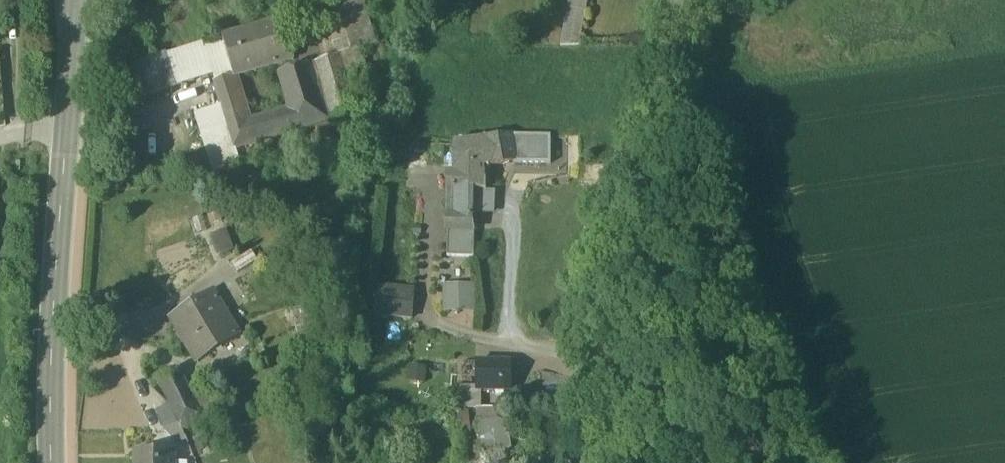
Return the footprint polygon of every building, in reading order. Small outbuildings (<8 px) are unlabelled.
[(361,0),(309,0),(323,48),(326,59),(341,55),(360,49),(375,45),(361,0)] [(577,53),(587,0),(568,0),(559,50),(577,53)] [(250,49),(256,70),(293,59),(282,21),(233,36),(238,52),(250,49)] [(213,74),(216,82),(236,75),(256,70),(250,49),(238,52),(233,36),(205,44),(213,74)] [(205,44),(173,53),(161,57),(170,87),(182,84),(213,74),(205,44)] [(313,63),(326,59),(323,48),(298,55),(301,67),(313,63)] [(341,55),(349,82),(368,76),(360,49),(341,55)] [(326,59),(313,63),(329,120),(358,111),(349,82),(341,55),(326,59)] [(170,87),(161,57),(136,64),(134,98),(170,87)] [(283,72),(293,108),(299,129),(329,120),(313,63),(301,67),(283,72)] [(242,94),(236,75),(216,82),(221,100),(242,94)] [(250,120),(242,94),(221,100),(222,104),(235,147),(299,129),(293,108),(250,120)] [(235,147),(222,104),(198,111),(216,169),(239,162),(235,147)] [(511,135),(464,142),(468,167),(481,167),(491,167),(515,162),(511,135)] [(515,164),(551,164),(551,136),(511,135),(515,162),(515,164)] [(455,167),(468,167),(464,142),(455,143),(455,167)] [(486,173),(481,173),(455,174),(448,174),(448,191),(454,192),(454,216),(447,216),(447,232),(474,232),(476,232),(473,220),(473,212),(475,191),(486,191),(486,173)] [(486,191),(475,191),(473,212),(496,213),(497,192),(486,191)] [(211,236),(218,256),(231,250),(224,231),(211,236)] [(474,258),(474,232),(447,232),(447,257),(474,258)] [(232,263),(238,274),(258,261),(252,251),(232,263)] [(447,311),(472,312),(471,287),(447,287),(447,311)] [(377,316),(412,319),(415,291),(379,288),(377,316)] [(171,316),(180,331),(193,323),(199,331),(213,323),(215,327),(228,318),(217,301),(218,300),(217,297),(215,298),(211,291),(171,316)] [(239,336),(228,318),(215,327),(213,323),(199,331),(193,323),(180,331),(198,362),(239,336)] [(484,392),(512,392),(511,363),(476,364),(476,386),(476,392),(484,392)] [(181,424),(184,431),(203,421),(179,371),(159,382),(180,424),(181,424)] [(476,408),(484,408),(484,392),(476,392),(476,386),(459,386),(459,408),(476,408)] [(156,411),(166,432),(178,425),(169,405),(156,411)] [(476,408),(479,424),(506,419),(505,407),(484,408),(476,408)] [(510,446),(506,419),(479,424),(483,450),(510,446)] [(180,424),(178,425),(166,432),(177,444),(184,442),(187,441),(184,431),(181,424),(180,424)] [(135,462),(174,462),(175,452),(135,452),(135,462)]
